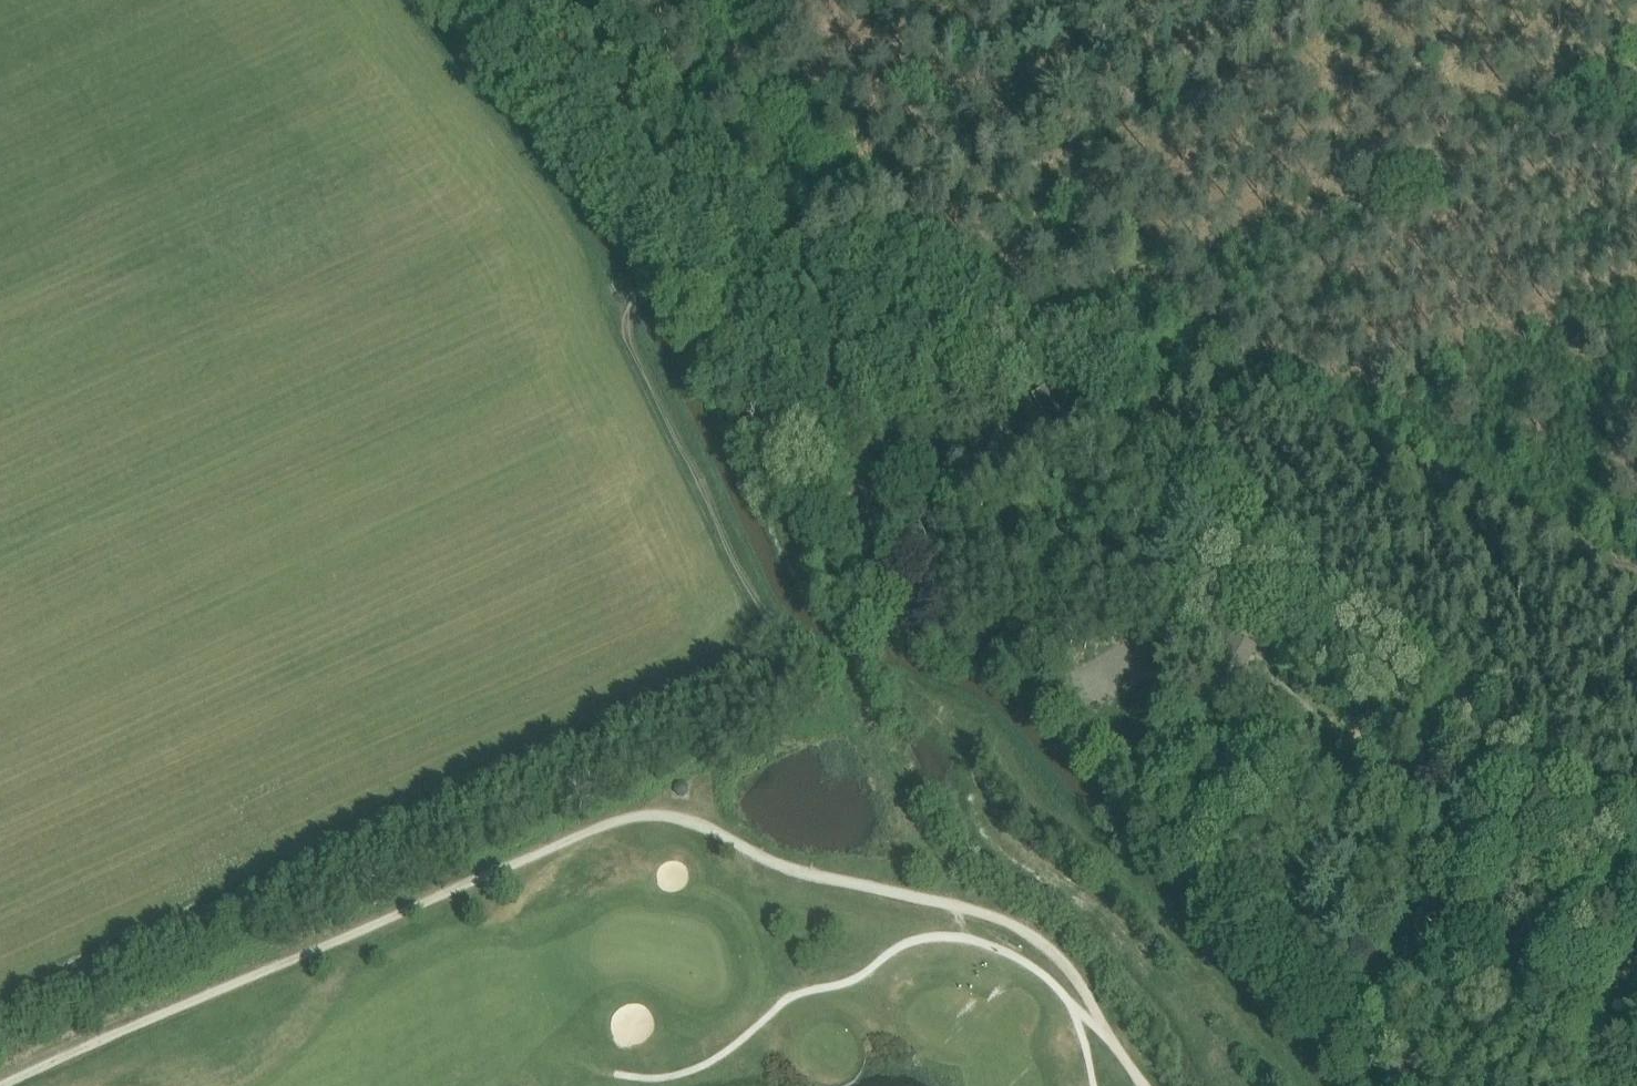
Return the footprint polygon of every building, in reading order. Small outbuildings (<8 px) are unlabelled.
[(1020,371),(1012,377),(1018,384),(1026,377),(1020,371)] [(1255,648),(1233,636),(1216,667),(1238,679),(1252,653),(1255,648)] [(1348,787),(1360,777),(1353,768),(1341,779),(1348,787)] [(687,796),(688,791),(685,786),(679,785),(674,789),(674,794),(677,799),(683,800),(687,796)] [(1341,814),(1335,807),(1316,823),(1322,830),(1341,814)] [(1627,971),(1636,979),(1636,958),(1630,966),(1629,965),(1627,968),(1628,969),(1627,971)] [(1493,998),(1491,1013),(1501,1014),(1503,1000),(1493,998)]
